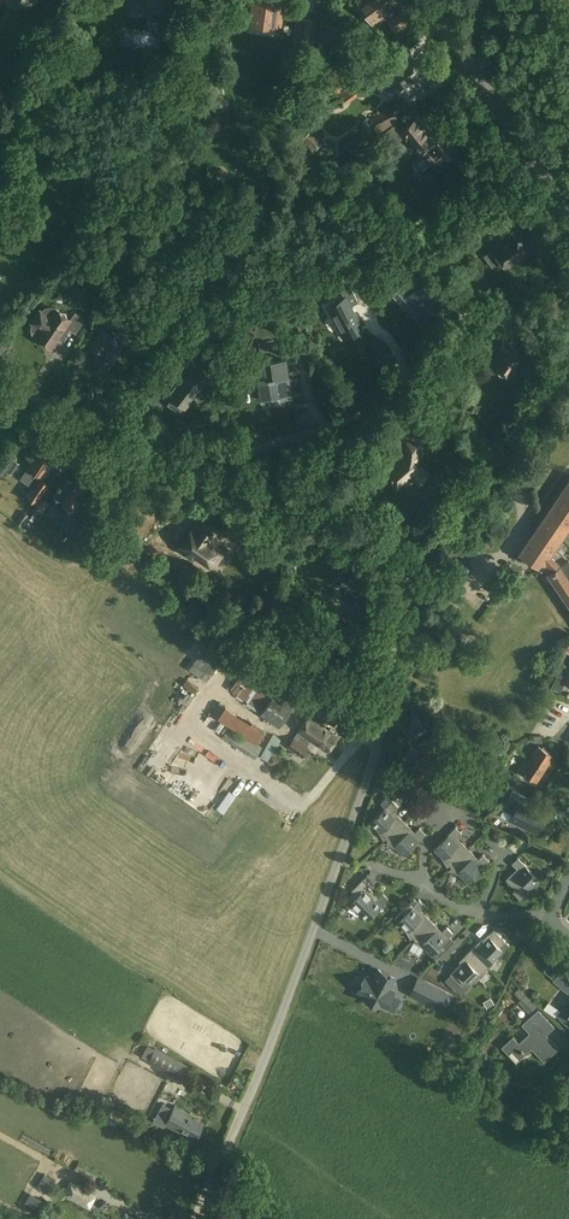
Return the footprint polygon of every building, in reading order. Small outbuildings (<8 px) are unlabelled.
[(127,3),(144,5),(145,1),(153,3),(152,12),(169,15),(171,0),(127,0),(127,3)] [(176,14),(188,15),(190,0),(178,0),(176,14)] [(237,16),(229,15),(227,26),(242,28),(243,18),(280,23),(284,0),(246,0),(244,10),(238,10),(237,16)] [(360,5),(376,28),(387,20),(395,30),(411,19),(403,8),(402,8),(396,0),(366,0),(360,5)] [(298,17),(294,43),(312,46),(316,20),(298,17)] [(331,43),(333,30),(318,28),(315,52),(323,53),(324,42),(331,43)] [(113,62),(105,60),(103,67),(111,69),(113,62)] [(422,69),(414,60),(400,70),(399,68),(390,75),(395,82),(393,84),(400,93),(403,91),(409,99),(419,92),(417,90),(428,82),(420,71),(422,69)] [(323,93),(341,91),(339,73),(321,75),(323,93)] [(353,88),(358,94),(369,85),(365,79),(353,88)] [(425,116),(439,110),(435,98),(421,105),(425,116)] [(384,130),(398,121),(392,109),(377,116),(384,130)] [(321,138),(311,129),(311,130),(300,120),(290,132),(301,141),(311,149),(321,138)] [(402,132),(400,133),(404,138),(406,136),(407,138),(409,136),(423,154),(424,153),(434,166),(444,157),(445,158),(456,149),(440,130),(430,138),(415,120),(403,129),(404,129),(401,131),(402,132)] [(526,213),(517,220),(528,234),(536,228),(526,213)] [(505,267),(510,263),(510,264),(518,259),(527,253),(524,250),(520,243),(527,238),(516,222),(506,229),(512,238),(495,250),(494,248),(484,256),(493,268),(501,261),(505,267)] [(424,275),(411,285),(410,284),(400,293),(417,313),(414,317),(421,325),(440,308),(438,306),(453,292),(438,274),(434,278),(429,272),(424,275)] [(345,337),(362,328),(351,307),(360,302),(351,286),(342,291),(346,299),(329,308),(345,337)] [(86,319),(76,312),(70,320),(55,310),(50,318),(41,311),(32,323),(42,329),(37,337),(47,344),(47,347),(48,349),(50,350),(53,350),(55,349),(56,347),(56,345),(56,343),(67,327),(76,333),(86,319)] [(513,330),(530,342),(537,334),(520,321),(513,330)] [(105,327),(93,344),(98,348),(99,350),(93,359),(109,369),(122,349),(116,345),(117,343),(117,341),(111,337),(114,333),(105,327)] [(305,334),(293,335),(289,336),(290,340),(291,350),(306,348),(305,334)] [(505,350),(501,356),(502,357),(495,366),(499,369),(499,371),(500,372),(500,373),(501,374),(502,374),(502,375),(504,375),(505,375),(506,375),(512,368),(515,370),(523,359),(519,356),(521,353),(501,338),(497,344),(505,350)] [(258,380),(260,400),(291,395),(286,359),(262,363),(265,379),(258,380)] [(173,399),(168,404),(179,412),(183,407),(185,409),(204,384),(206,386),(212,378),(200,369),(194,376),(190,372),(178,388),(176,387),(171,394),(173,395),(171,397),(173,399)] [(392,478),(390,480),(397,488),(411,475),(420,485),(428,478),(419,468),(417,465),(419,444),(408,443),(406,456),(388,472),(392,477),(391,477),(392,478)] [(22,478),(33,486),(27,495),(37,502),(49,484),(40,478),(49,465),(51,461),(39,453),(22,478)] [(339,494),(351,482),(339,470),(327,481),(339,494)] [(72,488),(63,482),(53,496),(68,506),(69,507),(74,499),(79,503),(80,502),(89,488),(77,480),(72,488)] [(559,543),(560,544),(561,544),(563,540),(561,539),(567,530),(568,528),(568,481),(531,538),(519,554),(541,569),(542,567),(548,572),(547,573),(568,605),(568,561),(558,544),(559,543)] [(42,511),(50,501),(42,496),(28,517),(32,520),(40,509),(42,511)] [(259,513),(280,512),(279,497),(259,498),(259,513)] [(77,507),(80,502),(79,503),(74,499),(69,507),(68,506),(62,515),(71,521),(66,528),(81,538),(88,526),(74,516),(79,508),(77,507)] [(23,511),(16,522),(21,526),(29,514),(23,511)] [(188,534),(185,532),(178,543),(181,545),(178,550),(183,554),(185,552),(193,557),(196,554),(214,567),(226,549),(210,538),(211,537),(210,536),(211,534),(198,525),(195,528),(194,526),(188,534)] [(354,563),(341,552),(325,572),(339,583),(350,569),(360,576),(370,563),(360,555),(354,563)] [(270,688),(244,670),(231,689),(257,707),(270,688)] [(261,713),(279,726),(294,704),(276,692),(261,713)] [(226,706),(218,717),(257,742),(264,731),(226,706)] [(303,757),(309,748),(307,747),(312,739),(329,750),(338,737),(324,727),(325,725),(310,715),(297,734),(302,737),(299,741),(294,738),(288,746),(303,757)] [(229,740),(249,754),(256,744),(236,730),(229,740)] [(274,735),(261,757),(269,762),(281,739),(274,735)] [(416,762),(417,765),(413,768),(415,772),(414,773),(416,775),(419,779),(432,772),(435,779),(440,776),(436,767),(441,764),(435,752),(439,750),(433,738),(420,746),(423,753),(426,751),(428,756),(425,757),(416,762)] [(554,756),(539,746),(530,759),(545,769),(554,756)] [(218,750),(215,756),(227,764),(231,758),(218,750)] [(522,771),(537,781),(545,769),(530,759),(522,771)] [(187,772),(193,776),(201,765),(196,761),(187,772)] [(530,798),(512,790),(503,809),(513,814),(510,820),(534,832),(537,834),(542,823),(546,814),(526,805),(530,798)] [(370,822),(378,829),(384,840),(386,838),(387,839),(405,822),(398,815),(397,816),(393,812),(399,806),(393,800),(392,800),(388,796),(381,803),(386,807),(370,822)] [(388,840),(387,843),(397,849),(404,856),(426,834),(420,828),(414,833),(410,829),(411,828),(405,822),(387,839),(388,840)] [(460,842),(456,838),(462,833),(456,827),(434,849),(441,856),(447,866),(450,865),(451,866),(468,848),(461,841),(460,842)] [(450,869),(461,875),(468,882),(490,860),(484,854),(478,860),(474,856),(475,855),(468,848),(451,866),(452,867),(450,869)] [(513,872),(506,879),(516,889),(513,892),(521,899),(525,895),(527,897),(533,886),(540,879),(518,857),(512,863),(518,869),(514,873),(513,872)] [(368,886),(370,884),(364,878),(351,890),(354,893),(347,900),(351,905),(349,907),(360,913),(367,920),(388,899),(382,893),(377,898),(373,894),(374,893),(368,886)] [(424,915),(420,911),(426,905),(420,899),(418,901),(415,898),(395,917),(398,921),(405,928),(411,939),(414,937),(415,938),(432,921),(425,914),(424,915)] [(447,948),(443,944),(453,933),(447,927),(442,932),(438,928),(439,927),(432,921),(415,938),(415,939),(414,942),(424,948),(431,955),(434,952),(439,957),(447,948)] [(482,940),(478,944),(477,943),(470,950),(488,967),(489,966),(491,968),(497,958),(510,945),(495,930),(484,941),(482,940)] [(488,967),(470,950),(464,957),(465,958),(460,962),(462,963),(451,974),(466,989),(478,977),(489,971),(487,968),(488,967)] [(565,968),(563,970),(552,961),(544,970),(555,980),(562,986),(564,984),(568,988),(568,972),(565,968)] [(364,997),(381,1006),(381,1004),(386,1007),(394,990),(390,987),(395,977),(378,969),(373,979),(366,975),(358,992),(364,996),(364,997)] [(421,996),(445,1008),(451,995),(428,983),(421,996)] [(518,1001),(529,1012),(536,1005),(525,994),(518,1001)] [(554,995),(549,1002),(561,1011),(566,1003),(554,995)] [(568,1025),(568,1000),(558,1015),(568,1025)] [(513,1036),(501,1046),(516,1062),(521,1058),(519,1057),(532,1044),(546,1059),(559,1047),(542,1029),(551,1021),(539,1008),(522,1023),(530,1032),(519,1042),(513,1036)] [(189,1065),(155,1047),(152,1054),(149,1060),(148,1062),(181,1079),(189,1065)] [(152,1054),(145,1050),(142,1056),(149,1060),(152,1054)] [(190,1116),(191,1114),(175,1106),(168,1119),(165,1117),(162,1122),(165,1124),(165,1125),(181,1133),(182,1131),(196,1139),(204,1124),(190,1116)] [(97,1194),(70,1179),(62,1194),(89,1208),(97,1194)] [(124,1210),(120,1218),(140,1218),(124,1210)]
